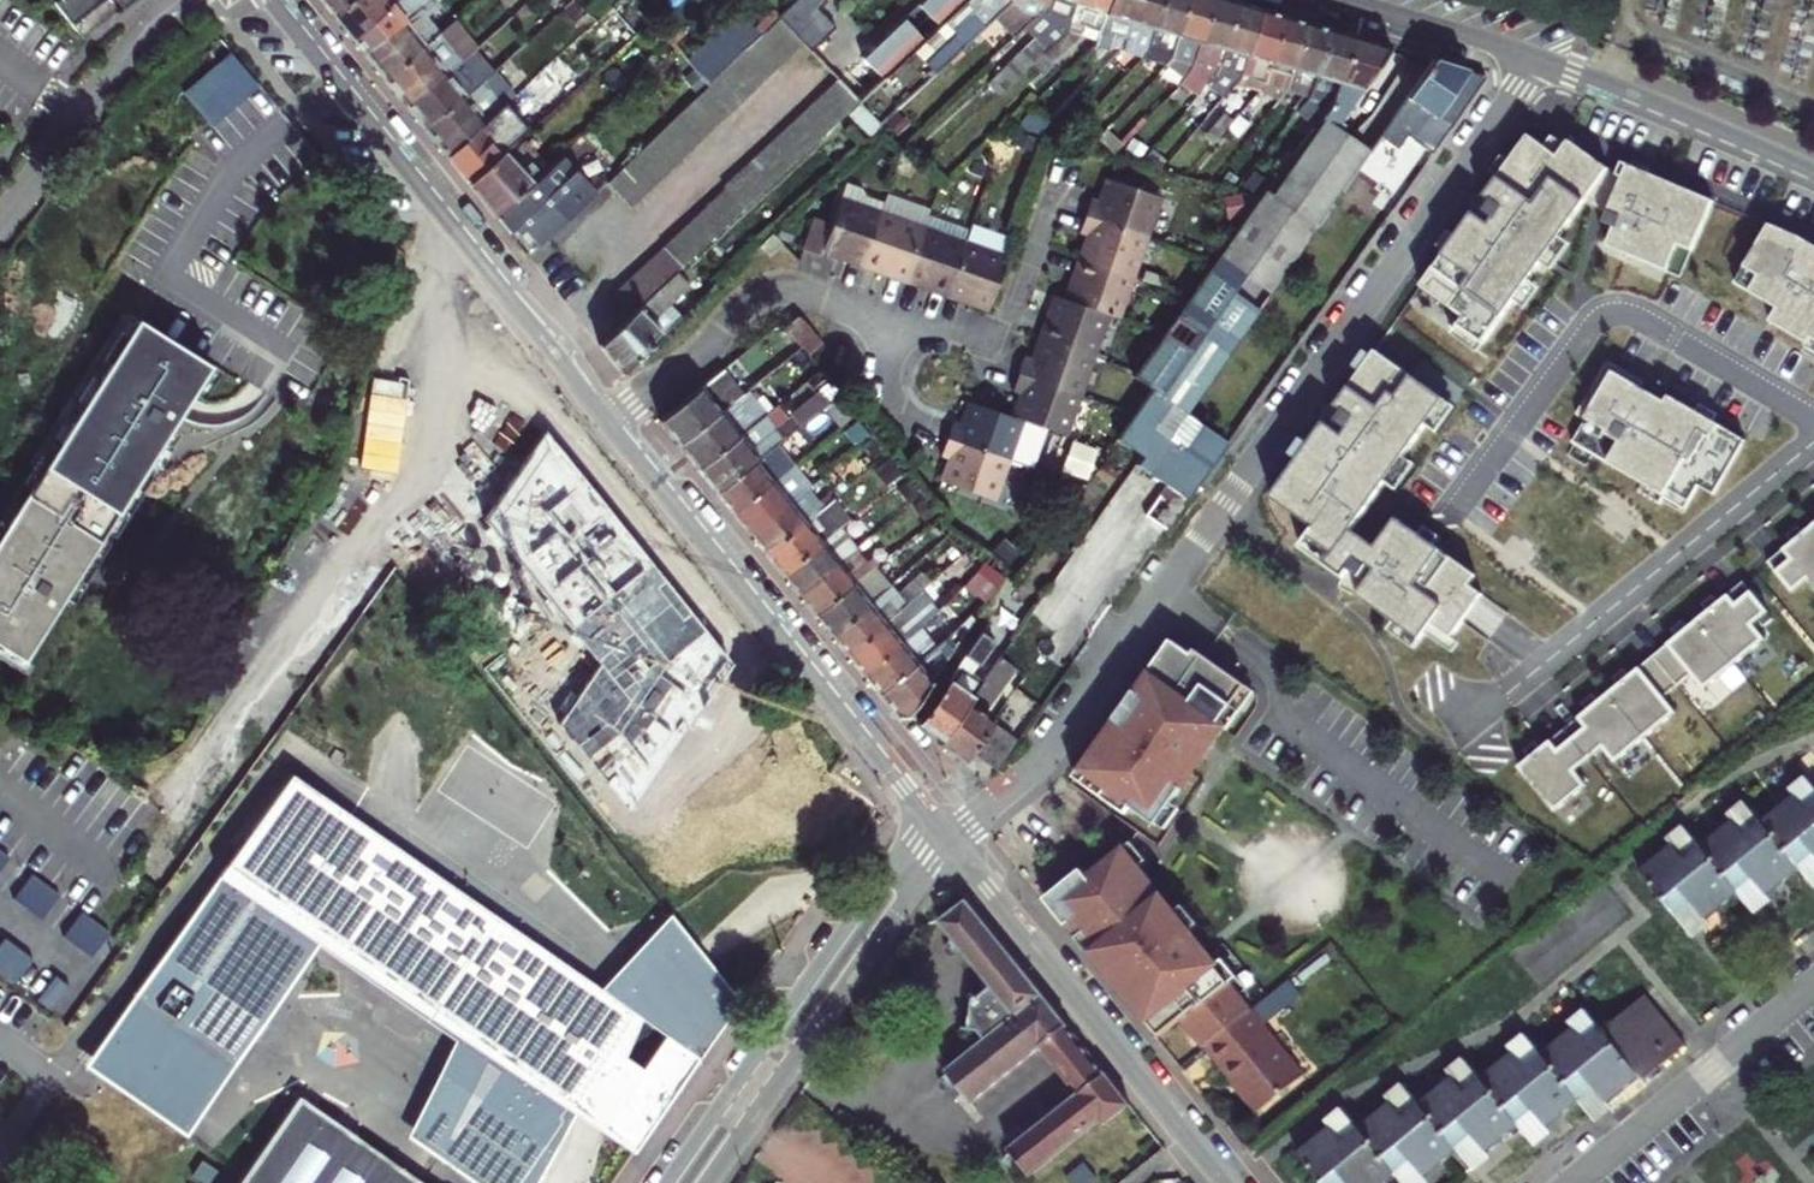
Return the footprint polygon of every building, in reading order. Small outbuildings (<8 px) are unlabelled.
[(51,2),(68,23),(97,0),(54,0),(51,2)] [(333,13),(347,0),(322,0),(333,13)] [(352,37),(392,0),(347,0),(333,13),(352,37)] [(364,52),(421,6),(430,0),(392,0),(352,37),(364,52)] [(777,16),(798,38),(813,53),(837,30),(822,12),(829,5),(826,1),(826,0),(795,0),(777,16)] [(861,58),(881,80),(966,0),(924,0),(861,58)] [(972,35),(1010,0),(988,0),(923,59),(933,71),(966,41),(972,35)] [(972,35),(978,40),(991,29),(998,35),(1020,15),(1026,0),(1010,0),(972,35)] [(1039,51),(1065,26),(1073,0),(1044,0),(1042,3),(1042,6),(1034,13),(1054,20),(1003,71),(1010,79),(1039,51)] [(1039,51),(1049,60),(1083,34),(1085,28),(1099,32),(1109,0),(1073,0),(1065,26),(1039,51)] [(1124,39),(1135,0),(1109,0),(1099,32),(1124,39)] [(1160,0),(1135,0),(1124,39),(1148,46),(1160,0)] [(1171,52),(1186,0),(1160,0),(1148,46),(1146,51),(1138,59),(1160,67),(1170,56),(1171,52)] [(1211,0),(1186,0),(1171,52),(1195,59),(1211,0)] [(1229,0),(1211,0),(1195,59),(1219,66),(1237,2),(1229,0)] [(1241,72),(1259,8),(1237,2),(1219,66),(1241,72)] [(383,76),(439,31),(421,6),(364,52),(383,76)] [(1241,72),(1263,78),(1281,15),(1259,8),(1241,72)] [(404,102),(423,126),(456,101),(477,82),(466,66),(517,20),(510,12),(460,56),(459,57),(404,102)] [(447,18),(450,22),(456,17),(453,14),(447,18)] [(1281,15),(1263,78),(1286,84),(1305,22),(1281,15)] [(626,204),(798,38),(777,16),(604,180),(626,204)] [(383,76),(404,102),(459,57),(460,56),(446,38),(462,26),(456,17),(450,22),(439,31),(383,76)] [(1305,22),(1286,84),(1310,91),(1328,28),(1305,22)] [(1334,97),(1352,35),(1328,28),(1310,91),(1334,97)] [(1389,46),(1352,35),(1334,97),(1333,105),(1321,119),(1333,128),(1389,46)] [(933,71),(915,88),(930,104),(956,80),(980,57),(966,41),(933,71)] [(1431,58),(1377,136),(1395,148),(1422,111),(1448,127),(1483,77),(1431,58)] [(423,126),(445,153),(504,100),(511,93),(492,69),(477,82),(456,101),(423,126)] [(726,185),(662,244),(682,266),(858,101),(837,78),(724,183),(726,185)] [(445,153),(467,181),(510,142),(527,127),(504,100),(445,153)] [(1333,128),(1321,119),(1257,202),(1277,209),(1333,128)] [(1367,151),(1333,128),(1277,209),(1257,202),(1215,262),(1190,297),(1175,318),(1164,334),(1138,371),(1132,380),(1148,390),(1174,406),(1182,411),(1224,352),(1367,151)] [(1558,156),(1529,135),(1487,195),(1475,195),(1475,212),(1423,286),(1466,316),(1460,325),(1487,343),(1545,260),(1589,197),(1602,207),(1609,212),(1605,221),(1616,226),(1607,246),(1669,271),(1680,245),(1694,251),(1714,200),(1622,163),(1618,175),(1569,140),(1558,156)] [(510,142),(467,181),(494,214),(538,173),(510,142)] [(538,173),(494,214),(506,229),(510,226),(515,233),(522,227),(536,245),(592,192),(558,155),(538,173)] [(1087,193),(1080,213),(1141,235),(1155,195),(1106,177),(1100,194),(1098,197),(1087,193)] [(863,259),(881,209),(835,193),(827,215),(810,209),(798,243),(815,250),(818,242),(863,259)] [(904,274),(922,223),(881,209),(863,259),(904,274)] [(1084,235),(1077,256),(1127,275),(1141,235),(1080,213),(1073,231),(1084,235)] [(904,274),(944,288),(963,238),(922,223),(904,274)] [(1797,233),(1766,223),(1732,282),(1771,305),(1775,307),(1767,320),(1806,343),(1809,337),(1813,340),(1813,244),(1797,233)] [(773,232),(761,244),(770,253),(782,242),(773,232)] [(944,288),(986,304),(1004,252),(963,238),(944,288)] [(605,299),(625,319),(676,271),(682,266),(662,244),(605,299)] [(1077,256),(1062,296),(1104,312),(1113,315),(1127,275),(1077,256)] [(625,319),(599,344),(620,370),(681,313),(669,301),(687,284),(676,271),(625,319)] [(1053,293),(1038,335),(1089,354),(1104,312),(1062,296),(1053,293)] [(784,324),(798,341),(806,351),(821,339),(808,321),(794,317),(784,324)] [(23,661),(211,366),(137,320),(0,536),(0,647),(23,661)] [(1013,372),(1075,394),(1089,354),(1038,335),(1031,356),(1025,354),(1020,353),(1013,372)] [(1324,424),(1272,498),(1315,528),(1309,537),(1334,554),(1326,566),(1344,579),(1342,587),(1358,596),(1420,641),(1432,625),(1452,639),(1474,608),(1483,595),(1470,586),(1477,576),(1397,519),(1376,548),(1371,545),(1352,531),(1445,400),(1405,372),(1376,351),(1338,405),(1326,407),(1324,424)] [(1577,415),(1586,420),(1572,443),(1644,485),(1665,497),(1669,490),(1690,502),(1699,486),(1715,495),(1746,441),(1669,397),(1665,403),(1644,390),(1641,389),(1645,382),(1609,361),(1577,415)] [(657,418),(676,441),(739,389),(722,367),(657,418)] [(1009,414),(1017,417),(1061,433),(1075,394),(1013,372),(1007,390),(1017,393),(1009,414)] [(676,441),(695,465),(736,431),(763,409),(744,385),(739,389),(676,441)] [(1174,406),(1148,390),(1131,414),(1113,440),(1138,458),(1134,464),(1159,481),(1185,499),(1227,439),(1200,422),(1182,411),(1174,406)] [(853,411),(837,391),(821,403),(838,424),(853,411)] [(947,417),(941,434),(1003,456),(1017,417),(1009,414),(966,399),(958,421),(947,417)] [(736,431),(695,465),(715,490),(772,443),(797,423),(787,410),(745,443),(736,431)] [(731,665),(546,430),(484,517),(598,663),(559,722),(627,807),(731,665)] [(1003,456),(941,434),(934,455),(945,458),(937,481),(988,499),(1003,456)] [(772,443),(715,490),(732,511),(789,464),(794,459),(785,448),(780,452),(772,443)] [(748,531),(804,485),(789,464),(732,511),(748,531)] [(819,504),(804,485),(748,531),(763,550),(819,504)] [(780,571),(832,527),(844,518),(828,496),(819,504),(763,550),(780,571)] [(780,571),(797,591),(849,548),(832,527),(780,571)] [(1768,562),(1793,593),(1808,580),(1813,587),(1813,528),(1801,539),(1799,537),(1768,562)] [(1025,554),(999,537),(988,554),(1014,571),(1025,554)] [(849,548),(797,591),(812,611),(860,572),(865,568),(849,548)] [(812,611),(827,630),(874,591),(860,572),(812,611)] [(1521,769),(1556,812),(1588,786),(1576,771),(1603,749),(1615,763),(1676,712),(1664,698),(1692,675),(1704,689),(1765,639),(1753,624),(1768,611),(1743,581),(1684,633),(1682,631),(1623,680),(1625,682),(1596,707),(1594,705),(1535,754),(1537,756),(1521,769)] [(874,591),(827,630),(843,649),(890,611),(874,591)] [(843,649),(860,671),(908,633),(923,618),(906,597),(890,611),(843,649)] [(902,722),(968,628),(960,621),(924,653),(877,692),(902,722)] [(915,724),(939,741),(982,680),(970,672),(991,641),(979,632),(915,724)] [(860,671),(877,692),(924,653),(908,633),(860,671)] [(1192,656),(1171,642),(1147,676),(1156,682),(1124,727),(1117,722),(1082,772),(1147,817),(1182,767),(1177,763),(1189,746),(1172,735),(1178,725),(1195,737),(1236,680),(1204,657),(1195,651),(1192,656)] [(969,751),(990,721),(992,719),(981,711),(1011,668),(997,658),(982,680),(939,741),(938,743),(962,761),(969,751)] [(969,751),(993,769),(1015,738),(990,721),(969,751)] [(1195,737),(1178,725),(1172,735),(1189,746),(1195,737)] [(323,944),(459,1035),(413,1136),(481,1182),(538,1182),(578,1109),(638,1148),(746,995),(675,912),(607,983),(296,770),(91,1060),(192,1133),(323,944)] [(1804,784),(1787,798),(1812,828),(1813,831),(1813,797),(1804,784)] [(1812,828),(1787,798),(1755,822),(1744,807),(1734,814),(1757,843),(1781,872),(1790,864),(1806,883),(1813,876),(1813,831),(1812,828)] [(1729,894),(1731,892),(1741,903),(1781,872),(1757,843),(1734,814),(1693,847),(1682,833),(1680,835),(1705,865),(1729,894)] [(1659,900),(1684,931),(1729,894),(1705,865),(1680,835),(1635,871),(1659,900)] [(1123,845),(1053,902),(1078,933),(1075,935),(1103,969),(1105,966),(1120,984),(1128,978),(1140,993),(1132,999),(1159,1032),(1181,1015),(1204,1044),(1248,1009),(1203,954),(1186,968),(1180,960),(1197,947),(1184,931),(1189,926),(1123,845)] [(8,860),(0,854),(0,871),(8,860)] [(12,901),(40,922),(59,898),(30,877),(12,901)] [(937,1081),(961,1111),(1042,1045),(1068,1025),(967,899),(942,885),(929,905),(1017,1016),(937,1081)] [(62,938),(90,960),(108,935),(80,914),(62,938)] [(1,942),(0,943),(0,980),(11,988),(29,964),(1,942)] [(1203,954),(1197,947),(1180,960),(1186,968),(1203,954)] [(1128,978),(1120,984),(1132,999),(1140,993),(1128,978)] [(52,980),(34,1004),(48,1015),(67,991),(52,980)] [(1258,1001),(1251,1006),(1264,1021),(1288,1001),(1276,987),(1258,1001)] [(1616,1012),(1657,1061),(1679,1043),(1639,994),(1616,1012)] [(1248,1009),(1204,1044),(1259,1111),(1305,1072),(1264,1021),(1251,1006),(1248,1009)] [(1637,1077),(1657,1061),(1616,1012),(1597,1029),(1582,1010),(1560,1028),(1585,1059),(1610,1089),(1633,1071),(1637,1077)] [(1042,1045),(1079,1093),(999,1158),(1020,1182),(1023,1182),(1101,1118),(1106,1124),(1131,1104),(1068,1025),(1042,1045)] [(1610,1089),(1585,1059),(1560,1028),(1534,1050),(1523,1035),(1506,1048),(1530,1078),(1556,1109),(1572,1095),(1584,1110),(1610,1089)] [(1523,1135),(1556,1109),(1530,1078),(1506,1048),(1474,1074),(1463,1060),(1453,1068),(1479,1099),(1503,1129),(1512,1121),(1523,1135)] [(1449,1147),(1452,1145),(1464,1160),(1503,1129),(1479,1099),(1453,1068),(1414,1099),(1403,1084),(1400,1087),(1424,1117),(1449,1147)] [(1404,1182),(1405,1182),(1449,1147),(1424,1117),(1400,1087),(1354,1122),(1379,1153),(1381,1156),(1404,1182)] [(296,1101),(239,1182),(413,1182),(296,1101)] [(1379,1158),(1381,1156),(1379,1153),(1354,1122),(1351,1125),(1345,1118),(1296,1157),(1318,1182),(1348,1182),(1379,1158)] [(1167,1149),(1160,1141),(1152,1147),(1159,1155),(1167,1149)] [(1348,1182),(1379,1182),(1391,1173),(1400,1182),(1404,1182),(1381,1156),(1379,1158),(1348,1182)]
